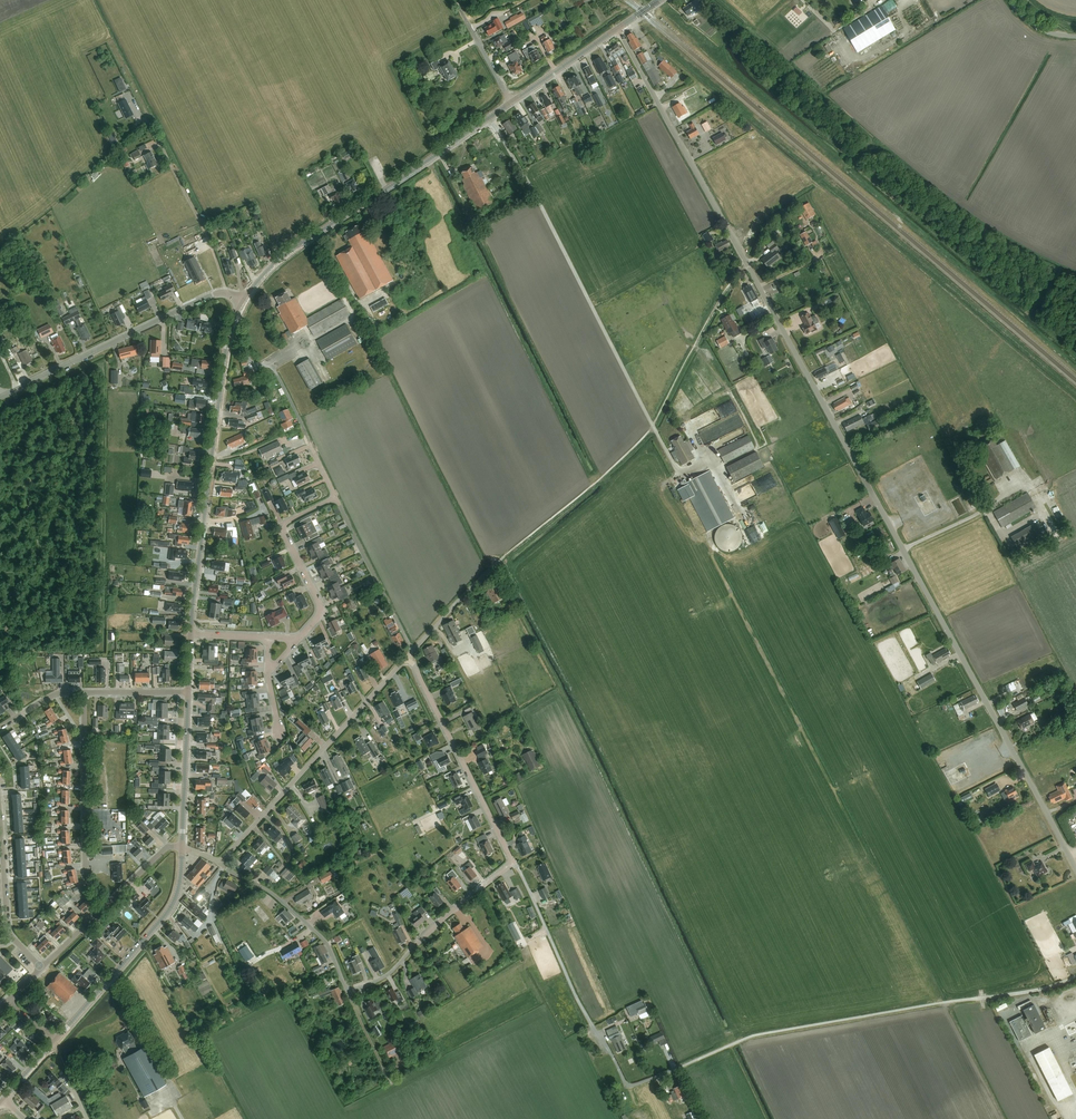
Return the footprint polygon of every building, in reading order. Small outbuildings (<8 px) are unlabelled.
[(697,0),(683,8),(687,15),(697,10),(698,10),(701,8),(703,11),(706,9),(702,2),(699,4),(697,0)] [(884,4),(888,11),(897,6),(894,0),(891,0),(884,4)] [(796,7),(793,11),(799,16),(802,13),(796,7)] [(881,7),(843,30),(857,53),(895,30),(881,7)] [(541,12),(527,20),(529,23),(543,15),(541,12)] [(517,14),(510,18),(514,26),(521,22),(517,14)] [(489,36),(503,28),(498,19),(493,21),(494,23),(485,28),(489,36)] [(634,51),(637,56),(638,56),(654,86),(663,81),(646,51),(642,53),(639,48),(642,46),(637,38),(636,39),(632,33),(627,36),(631,42),(629,42),(634,51)] [(497,48),(508,42),(504,35),(493,41),(497,48)] [(548,53),(556,49),(550,39),(545,42),(544,41),(548,39),(546,35),(541,38),(544,43),(543,44),(548,53)] [(510,42),(504,46),(507,51),(513,47),(510,42)] [(625,52),(622,48),(622,49),(618,44),(613,48),(618,57),(625,52)] [(533,63),(541,58),(536,50),(533,45),(526,49),(529,54),(533,63)] [(615,59),(618,57),(613,48),(607,52),(610,56),(609,57),(612,61),(615,59)] [(523,71),(521,68),(522,68),(520,64),(522,63),(520,60),(521,60),(519,56),(518,56),(516,52),(508,56),(512,64),(509,66),(513,73),(513,75),(516,76),(518,75),(518,74),(523,71)] [(671,79),(677,72),(659,55),(657,58),(662,63),(658,67),(671,79)] [(606,71),(608,70),(605,63),(604,63),(601,57),(594,61),(596,65),(595,66),(600,74),(606,71)] [(445,75),(448,81),(451,79),(451,80),(455,78),(454,77),(457,76),(456,74),(457,74),(454,68),(453,68),(452,65),(451,66),(449,61),(441,66),(438,60),(431,64),(435,71),(439,69),(443,76),(445,75)] [(593,81),(596,80),(589,66),(583,69),(588,78),(590,77),(593,81)] [(629,68),(626,70),(631,80),(637,77),(634,71),(631,73),(629,68)] [(621,74),(616,77),(616,78),(619,84),(624,81),(621,74)] [(580,95),(583,93),(579,86),(582,85),(577,75),(571,78),(580,95)] [(588,78),(587,78),(590,84),(591,86),(591,85),(597,82),(596,80),(593,81),(590,77),(588,78)] [(121,78),(114,81),(119,92),(126,89),(121,78)] [(578,96),(580,95),(571,78),(566,80),(571,90),(574,89),(578,96)] [(613,78),(606,82),(610,88),(617,85),(613,78)] [(556,100),(562,111),(568,108),(564,101),(567,100),(565,96),(560,86),(553,90),(554,93),(555,97),(556,96),(558,99),(556,100)] [(550,106),(553,105),(550,100),(549,101),(546,95),(542,98),(544,102),(543,102),(546,108),(541,111),(547,121),(549,119),(547,115),(554,112),(550,106)] [(590,95),(583,98),(586,104),(593,101),(590,95)] [(126,118),(134,114),(127,99),(119,102),(126,118)] [(577,103),(574,104),(578,112),(580,116),(586,114),(584,109),(580,102),(577,103)] [(528,107),(539,123),(544,119),(542,116),(539,117),(536,113),(539,111),(534,103),(528,107)] [(681,104),(674,108),(679,117),(686,114),(681,104)] [(558,117),(557,118),(561,126),(566,123),(562,115),(561,115),(558,110),(557,111),(560,116),(558,117)] [(520,112),(516,116),(519,121),(518,122),(523,130),(527,128),(530,125),(528,122),(525,117),(524,118),(520,112)] [(510,135),(517,129),(514,125),(513,125),(509,120),(504,124),(507,129),(506,130),(510,135)] [(708,122),(702,125),(706,133),(712,130),(708,122)] [(540,134),(544,131),(539,123),(535,126),(540,134)] [(690,139),(699,134),(693,123),(689,125),(692,130),(687,132),(690,139)] [(534,127),(529,129),(534,138),(539,135),(534,127)] [(520,130),(515,133),(519,139),(523,136),(520,130)] [(713,138),(716,145),(726,140),(725,138),(727,137),(726,134),(723,135),(722,133),(713,138)] [(113,134),(109,136),(113,145),(117,142),(113,134)] [(142,157),(138,150),(132,154),(135,160),(142,157)] [(148,169),(158,164),(152,151),(144,155),(148,163),(145,164),(148,169)] [(351,151),(343,155),(345,159),(353,155),(351,151)] [(476,212),(494,202),(482,178),(480,178),(477,173),(475,173),(472,167),(461,173),(465,179),(462,180),(464,184),(463,185),(476,212)] [(340,172),(338,173),(343,182),(346,180),(343,174),(342,173),(341,174),(340,172)] [(352,193),(359,189),(354,180),(347,183),(352,193)] [(342,202),(333,185),(330,187),(329,185),(318,191),(321,198),(329,193),(333,200),(335,199),(337,204),(342,202)] [(812,216),(814,215),(811,209),(812,208),(809,203),(802,207),(803,208),(801,209),(806,219),(810,217),(812,216)] [(359,295),(361,299),(393,281),(391,277),(372,241),(370,242),(368,239),(366,240),(363,233),(362,234),(357,226),(346,233),(347,235),(344,237),(347,242),(349,241),(352,248),(337,256),(356,292),(359,295)] [(800,234),(806,244),(812,241),(806,231),(800,234)] [(709,232),(702,235),(706,243),(714,240),(712,236),(711,236),(709,232)] [(770,238),(764,243),(768,248),(774,244),(770,238)] [(719,252),(731,246),(727,240),(722,243),(722,242),(715,245),(719,252)] [(260,257),(265,255),(264,251),(265,249),(264,246),(261,247),(259,242),(254,244),(258,253),(259,256),(260,257)] [(774,244),(768,248),(771,252),(774,250),(776,252),(779,249),(774,244)] [(234,249),(229,251),(232,259),(237,257),(234,249)] [(256,266),(255,264),(257,263),(252,252),(247,254),(245,249),(239,252),(243,260),(246,259),(249,267),(251,266),(252,268),(256,266)] [(771,252),(761,260),(768,268),(781,258),(777,254),(776,252),(774,250),(771,252)] [(194,257),(184,262),(193,282),(195,281),(197,285),(205,281),(203,277),(204,277),(194,257)] [(231,261),(226,263),(225,257),(222,258),(223,264),(227,276),(235,273),(231,261)] [(172,292),(175,290),(172,284),(164,288),(166,290),(159,294),(163,301),(173,295),(172,292)] [(750,287),(750,286),(745,288),(746,290),(744,291),(751,303),(752,302),(755,308),(760,305),(757,300),(759,299),(752,286),(750,287)] [(147,300),(152,297),(148,290),(143,292),(146,296),(142,299),(143,301),(135,305),(140,313),(150,307),(147,300)] [(280,314),(289,331),(286,333),(281,336),(285,343),(290,340),(289,338),(294,334),(294,333),(308,325),(314,336),(350,315),(341,300),(307,319),(295,298),(291,300),(287,293),(276,299),(280,306),(277,308),(281,314),(280,314)] [(385,298),(370,306),(374,313),(389,304),(385,298)] [(117,327),(124,324),(120,316),(123,315),(119,307),(115,309),(117,313),(111,315),(117,327)] [(63,317),(66,323),(75,319),(78,318),(81,316),(78,310),(63,317)] [(819,323),(815,315),(812,317),(809,312),(801,316),(804,321),(806,325),(802,327),(806,335),(811,332),(812,333),(817,330),(815,325),(819,323)] [(730,315),(721,320),(729,334),(731,333),(734,338),(741,334),(738,329),(734,321),(733,321),(730,315)] [(199,322),(200,318),(193,317),(192,319),(188,318),(186,328),(195,330),(195,325),(197,326),(198,325),(199,325),(198,331),(211,333),(212,328),(210,328),(211,324),(199,322)] [(41,337),(53,331),(49,324),(37,330),(41,337)] [(89,337),(91,337),(84,324),(82,326),(79,327),(77,328),(83,341),(85,340),(86,341),(90,339),(89,337)] [(328,361),(357,344),(346,324),(316,341),(328,361)] [(54,346),(57,353),(60,352),(60,353),(65,351),(64,349),(65,349),(64,347),(65,346),(60,336),(51,340),(53,344),(52,344),(54,347),(54,346)] [(729,344),(725,337),(717,341),(721,349),(729,344)] [(775,343),(772,339),(766,342),(764,338),(758,342),(763,350),(766,348),(770,355),(778,351),(774,344),(775,343)] [(161,341),(151,340),(151,353),(161,354),(161,341)] [(138,355),(135,345),(119,350),(121,359),(138,355)] [(19,351),(17,346),(9,350),(12,355),(19,351)] [(32,362),(33,361),(28,350),(18,354),(24,365),(26,364),(27,365),(32,363),(32,362)] [(840,353),(836,356),(840,363),(845,361),(840,353)] [(765,367),(770,364),(767,357),(761,361),(765,367)] [(210,369),(211,362),(195,359),(194,365),(201,365),(201,368),(202,368),(202,369),(205,369),(205,368),(210,369)] [(310,391),(323,383),(309,359),(296,367),(310,391)] [(827,367),(825,368),(828,374),(838,369),(837,366),(829,370),(827,367)] [(816,373),(815,374),(817,378),(819,378),(819,379),(828,374),(825,368),(816,373)] [(243,372),(244,377),(240,378),(233,380),(234,386),(241,385),(249,384),(248,380),(255,378),(253,370),(243,372)] [(202,380),(202,379),(193,377),(192,385),(198,386),(199,379),(202,380)] [(208,381),(202,380),(199,379),(198,386),(198,389),(201,389),(201,387),(207,388),(208,381)] [(184,386),(183,393),(186,393),(186,394),(193,395),(194,388),(184,386)] [(189,400),(188,406),(195,406),(195,408),(205,409),(206,401),(202,401),(202,399),(197,398),(196,401),(192,400),(189,400)] [(850,404),(852,403),(850,399),(847,400),(846,398),(835,404),(836,406),(834,407),(837,412),(838,411),(839,412),(851,406),(850,404)] [(230,407),(230,412),(236,413),(236,414),(240,415),(241,410),(245,411),(246,408),(247,402),(242,401),(242,403),(236,403),(235,403),(235,406),(234,407),(230,407)] [(290,421),(292,419),(288,410),(285,411),(285,410),(278,413),(281,419),(283,424),(281,425),(283,431),(292,426),(290,421)] [(188,413),(187,421),(191,422),(198,422),(203,423),(204,415),(196,414),(192,413),(191,413),(188,413)] [(248,422),(258,418),(257,414),(246,418),(248,422)] [(876,417),(875,414),(871,416),(870,415),(866,417),(862,419),(860,416),(843,424),(847,432),(864,423),(865,424),(871,421),(870,420),(872,419),(873,418),(874,420),(877,419),(876,417)] [(245,428),(245,425),(243,424),(238,424),(238,421),(238,420),(233,419),(233,420),(229,420),(228,425),(233,426),(233,427),(237,428),(237,427),(245,428)] [(871,433),(882,428),(878,420),(867,426),(871,433)] [(202,437),(203,431),(199,430),(199,429),(189,428),(189,431),(188,436),(197,437),(202,437)] [(230,449),(245,443),(241,434),(234,437),(227,441),(228,442),(226,443),(228,448),(230,447),(230,449)] [(724,463),(755,447),(749,436),(719,452),(724,463)] [(681,437),(672,442),(675,448),(673,448),(683,466),(695,460),(685,442),(684,443),(681,437)] [(997,480),(1020,466),(1005,441),(997,446),(993,440),(982,446),(985,453),(983,454),(987,461),(987,463),(997,480)] [(281,449),(278,441),(258,450),(262,458),(264,457),(265,459),(279,453),(280,456),(288,453),(285,447),(281,449)] [(189,454),(188,459),(184,458),(183,463),(191,464),(191,459),(198,460),(199,453),(193,453),(193,452),(189,451),(190,448),(181,447),(181,453),(182,453),(189,454)] [(726,467),(727,469),(734,483),(764,467),(756,452),(726,467)] [(285,459),(289,467),(299,462),(296,455),(285,459)] [(275,468),(274,466),(279,464),(276,459),(269,463),(272,469),(275,468)] [(281,467),(275,470),(277,476),(283,473),(281,467)] [(141,472),(141,477),(144,478),(151,478),(152,471),(141,469),(141,472)] [(221,474),(221,479),(222,479),(222,481),(231,482),(230,483),(236,484),(236,483),(237,476),(240,476),(240,475),(241,472),(232,471),(232,474),(223,472),(223,474),(221,474)] [(295,480),(298,486),(309,481),(305,472),(298,476),(296,472),(288,475),(291,482),(295,480)] [(685,487),(679,491),(685,502),(691,499),(708,532),(734,518),(709,472),(687,483),(685,485),(684,485),(685,487)] [(237,476),(236,483),(238,483),(237,487),(238,487),(247,488),(248,480),(242,480),(239,480),(239,478),(240,478),(240,476),(237,476)] [(194,490),(195,484),(192,484),(192,482),(177,480),(176,490),(190,491),(190,490),(192,491),(192,489),(194,490)] [(173,496),(173,492),(174,485),(166,484),(165,495),(173,496)] [(267,491),(266,487),(261,489),(268,502),(273,499),(269,490),(267,491)] [(231,498),(232,492),(232,490),(220,488),(220,492),(219,492),(219,494),(220,495),(219,496),(231,498)] [(303,489),(296,492),(298,497),(302,496),(305,502),(317,497),(313,488),(305,492),(303,489)] [(1028,493),(993,512),(1002,528),(1030,512),(1031,514),(1033,513),(1032,511),(1036,508),(1028,493)] [(279,514),(288,510),(282,498),(273,502),(279,514)] [(192,509),(193,502),(179,500),(178,507),(183,508),(192,509)] [(253,502),(245,502),(248,508),(250,511),(256,508),(253,502)] [(224,517),(227,517),(235,516),(236,510),(228,509),(228,508),(221,507),(221,508),(217,508),(216,516),(224,517)] [(191,516),(192,509),(183,508),(182,515),(191,516)] [(866,515),(865,512),(863,508),(857,512),(860,518),(859,518),(864,526),(874,520),(870,513),(866,515)] [(302,526),(296,528),(299,534),(309,529),(308,526),(313,523),(310,518),(312,516),(311,514),(300,519),(301,521),(303,525),(302,526)] [(828,522),(835,536),(843,532),(835,518),(828,522)] [(251,537),(253,536),(249,521),(240,524),(245,539),(246,538),(247,540),(252,539),(251,537)] [(190,531),(190,526),(189,526),(189,524),(178,523),(177,532),(188,533),(188,531),(190,531)] [(232,535),(236,536),(235,529),(233,529),(232,524),(226,524),(227,530),(214,529),(214,535),(218,536),(218,537),(226,538),(226,537),(232,538),(232,535)] [(728,524),(726,524),(723,525),(721,526),(719,527),(718,529),(716,531),(715,533),(715,535),(714,537),(714,539),(715,542),(716,544),(717,546),(718,548),(720,549),(722,550),(724,551),(726,552),(729,552),(731,551),(733,551),(735,549),(737,548),(739,546),(740,544),(741,542),(741,540),(742,537),(741,535),(741,533),(740,531),(738,529),(737,527),(735,526),(732,525),(730,524),(728,524)] [(1037,527),(1013,541),(1018,550),(1043,536),(1039,529),(1037,527)] [(309,529),(299,534),(302,540),(307,537),(309,540),(319,535),(316,529),(311,532),(309,529)] [(174,535),(173,539),(175,539),(175,543),(181,544),(188,545),(189,537),(179,536),(179,535),(174,535)] [(319,549),(320,549),(318,545),(322,543),(319,538),(311,542),(308,543),(310,546),(306,548),(308,551),(310,554),(319,549)] [(186,559),(187,551),(170,549),(169,560),(175,561),(175,558),(182,559),(182,558),(186,559)] [(320,549),(319,549),(310,554),(311,556),(311,557),(312,560),(318,557),(320,560),(328,556),(325,550),(322,552),(320,549)] [(884,568),(891,564),(885,553),(878,557),(884,568)] [(278,570),(285,566),(282,560),(283,560),(281,556),(273,560),(278,570)] [(329,569),(330,568),(328,565),(332,563),(329,558),(321,562),(319,563),(320,566),(316,568),(318,571),(320,573),(329,569)] [(267,559),(260,563),(262,568),(270,564),(267,559)] [(906,570),(905,567),(900,559),(892,563),(897,574),(906,570)] [(224,572),(225,563),(214,561),(213,563),(212,563),(211,568),(213,568),(213,569),(215,570),(215,571),(224,572)] [(330,568),(329,569),(320,573),(321,576),(321,577),(322,580),(328,577),(330,580),(338,575),(335,570),(332,572),(330,568)] [(183,580),(184,574),(179,574),(179,572),(169,571),(168,580),(181,581),(181,580),(183,580)] [(284,588),(295,583),(291,575),(283,579),(281,575),(275,578),(278,584),(281,583),(284,588)] [(895,575),(889,579),(892,585),(899,581),(895,575)] [(330,593),(340,588),(338,585),(342,583),(339,576),(330,581),(332,585),(326,588),(328,591),(330,593)] [(494,604),(504,598),(497,585),(496,586),(495,584),(487,589),(489,591),(487,592),(494,604)] [(224,591),(228,591),(229,585),(225,585),(225,586),(214,585),(209,585),(208,592),(213,592),(213,593),(217,593),(217,590),(224,591)] [(165,586),(165,591),(164,595),(176,596),(176,595),(181,596),(182,590),(178,589),(178,588),(173,588),(173,587),(165,586)] [(349,596),(347,592),(343,594),(340,588),(330,593),(331,596),(331,597),(332,600),(339,596),(341,600),(349,596)] [(294,593),(287,596),(290,603),(295,600),(300,610),(308,606),(302,595),(296,598),(294,593)] [(180,612),(180,605),(176,605),(176,604),(166,603),(165,611),(175,612),(175,611),(180,612)] [(220,612),(221,604),(211,603),(210,611),(220,612)] [(515,611),(511,603),(506,606),(510,614),(515,611)] [(279,619),(286,615),(283,609),(275,613),(274,612),(266,616),(269,622),(269,623),(268,624),(269,625),(270,626),(271,626),(271,627),(279,623),(277,619),(279,619)] [(219,619),(220,612),(210,611),(209,618),(219,619)] [(249,626),(258,626),(258,616),(249,616),(249,626)] [(157,624),(168,624),(168,629),(178,630),(179,622),(168,622),(165,622),(165,618),(153,617),(152,624),(157,624)] [(232,619),(229,618),(229,620),(220,619),(220,623),(228,624),(227,627),(235,628),(235,624),(231,624),(232,619)] [(387,619),(384,620),(385,624),(388,629),(388,630),(392,637),(396,645),(397,645),(398,647),(403,644),(402,642),(403,641),(399,633),(398,634),(396,630),(397,630),(395,625),(394,626),(391,620),(390,619),(387,620),(387,619)] [(332,630),(329,631),(332,637),(338,634),(337,632),(341,630),(336,620),(329,623),(332,630)] [(455,643),(461,640),(456,630),(458,629),(454,621),(444,626),(450,638),(452,637),(455,643)] [(161,638),(165,638),(164,645),(178,646),(178,636),(168,636),(169,633),(162,632),(161,638)] [(483,644),(477,632),(471,635),(477,647),(483,644)] [(319,638),(323,647),(326,646),(328,650),(331,648),(324,635),(319,638)] [(321,648),(323,647),(319,638),(313,641),(318,651),(315,652),(318,659),(322,657),(320,654),(323,652),(321,648)] [(257,656),(257,650),(249,649),(249,645),(245,644),(245,642),(238,642),(238,649),(243,649),(243,652),(245,652),(245,656),(257,656)] [(203,646),(203,653),(209,653),(214,653),(214,646),(217,647),(217,643),(209,643),(209,646),(203,646)] [(335,646),(331,649),(335,658),(340,655),(335,646)] [(440,658),(434,647),(431,648),(430,647),(426,649),(424,650),(427,656),(426,656),(430,665),(437,661),(440,667),(437,668),(439,670),(442,669),(442,670),(445,669),(444,667),(446,666),(441,657),(440,658)] [(945,648),(932,655),(933,656),(937,664),(947,658),(947,657),(949,656),(949,655),(950,654),(948,649),(946,650),(945,648)] [(370,655),(372,658),(376,664),(376,663),(380,670),(388,665),(384,659),(385,658),(379,649),(370,655)] [(176,661),(177,653),(165,652),(164,661),(176,661)] [(203,653),(202,659),(208,660),(208,664),(218,664),(218,657),(217,657),(214,657),(214,653),(209,653),(203,653)] [(302,656),(306,666),(312,663),(314,667),(317,665),(313,657),(310,659),(307,654),(302,656)] [(256,662),(257,656),(245,656),(245,659),(242,659),(242,662),(241,662),(240,665),(248,665),(249,662),(256,662)] [(300,674),(303,672),(301,668),(306,666),(302,656),(296,659),(299,664),(296,665),(300,674)] [(46,683),(62,683),(62,675),(60,675),(60,659),(53,659),(53,675),(46,675),(46,683)] [(120,682),(129,682),(129,676),(124,676),(124,664),(117,664),(117,673),(120,673),(120,676),(120,682)] [(369,678),(363,667),(362,664),(359,665),(361,669),(357,671),(362,681),(369,678)] [(156,667),(155,675),(159,675),(159,674),(162,674),(162,678),(162,682),(169,682),(169,672),(169,669),(162,669),(162,667),(159,667),(156,667)] [(96,682),(105,682),(105,668),(96,668),(96,682)] [(257,678),(256,672),(249,672),(248,669),(241,669),(242,672),(245,672),(245,679),(257,678)] [(290,672),(285,675),(290,684),(292,683),(294,687),(300,684),(299,681),(296,683),(290,672)] [(921,689),(936,681),(932,673),(917,682),(921,689)] [(331,674),(321,679),(324,684),(333,679),(331,674)] [(352,682),(356,680),(352,674),(348,676),(351,682),(345,685),(350,694),(357,691),(352,682)] [(285,675),(279,678),(286,691),(289,689),(287,685),(290,684),(285,675)] [(257,678),(245,679),(245,682),(241,683),(241,689),(249,688),(249,685),(257,685),(257,678)] [(1013,682),(1004,686),(1008,693),(1016,689),(1013,682)] [(456,701),(453,694),(454,694),(450,686),(443,690),(445,694),(442,695),(447,705),(456,701)] [(336,710),(342,707),(339,700),(342,698),(337,689),(334,691),(337,698),(331,701),(336,710)] [(249,691),(241,692),(242,696),(243,696),(243,698),(247,698),(247,702),(258,700),(258,694),(250,695),(249,691)] [(396,708),(404,704),(398,693),(396,693),(396,692),(392,694),(392,695),(390,696),(396,708)] [(290,698),(288,693),(281,696),(283,702),(290,698)] [(208,712),(214,713),(215,695),(198,694),(198,701),(208,701),(208,712)] [(9,702),(6,696),(0,699),(0,715),(5,711),(2,706),(9,702)] [(974,696),(959,703),(961,710),(964,708),(964,709),(978,703),(977,702),(979,701),(976,697),(975,697),(974,696)] [(1025,698),(1013,704),(1017,711),(1029,705),(1025,698)] [(153,700),(152,710),(156,710),(167,711),(167,703),(159,703),(159,700),(153,700)] [(248,708),(244,708),(245,713),(252,712),(251,708),(257,707),(259,707),(258,700),(247,702),(248,708)] [(951,700),(941,705),(944,710),(952,707),(953,706),(954,706),(951,700)] [(388,724),(393,720),(390,716),(389,714),(390,714),(383,702),(375,707),(381,718),(383,716),(388,724)] [(126,719),(126,715),(127,703),(119,703),(119,711),(116,711),(116,719),(126,719)] [(134,712),(134,704),(127,703),(126,715),(133,715),(133,721),(137,721),(137,712),(134,712)] [(954,706),(953,706),(960,720),(965,718),(963,714),(961,710),(959,703),(954,706)] [(471,704),(463,708),(466,713),(473,709),(471,704)] [(107,717),(108,707),(105,707),(105,706),(98,705),(98,716),(107,717)] [(44,711),(40,714),(41,716),(46,714),(48,717),(54,713),(50,708),(44,711)] [(323,724),(329,721),(325,712),(318,715),(323,724)] [(474,731),(481,728),(473,712),(464,717),(470,730),(473,729),(474,731)] [(50,721),(46,723),(48,726),(52,723),(58,719),(54,713),(48,717),(50,721)] [(209,726),(210,715),(204,714),(204,719),(198,718),(197,726),(209,726)] [(1029,726),(1034,723),(1033,721),(1030,715),(1018,721),(1022,729),(1029,725),(1029,726)] [(262,724),(261,717),(253,719),(253,716),(246,717),(247,723),(250,723),(251,726),(262,724)] [(299,720),(295,724),(303,731),(307,727),(299,720)] [(262,724),(251,726),(252,730),(247,731),(249,737),(257,735),(256,732),(263,730),(262,724)] [(384,733),(388,731),(384,725),(381,727),(381,728),(378,730),(382,737),(386,735),(384,733)] [(10,733),(3,737),(6,743),(14,738),(13,738),(11,734),(15,732),(13,729),(9,732),(10,733)] [(58,730),(53,731),(54,734),(59,733),(60,737),(67,735),(65,729),(58,730)] [(152,739),(152,743),(160,743),(160,739),(168,740),(169,733),(157,732),(157,739),(152,739)] [(437,739),(433,732),(424,737),(429,748),(436,744),(437,744),(440,743),(438,739),(437,739)] [(210,738),(211,734),(197,733),(197,738),(196,738),(196,742),(203,742),(203,743),(206,743),(207,738),(210,738)] [(422,739),(419,733),(413,736),(416,742),(422,739)] [(14,738),(6,743),(10,749),(17,744),(15,740),(19,737),(17,735),(13,738),(14,738)] [(61,741),(56,742),(57,745),(62,744),(68,742),(67,735),(60,737),(61,741)] [(305,751),(314,741),(307,735),(298,745),(305,751)] [(363,756),(370,751),(362,738),(361,739),(360,737),(355,740),(357,743),(356,744),(363,756)] [(257,738),(250,741),(252,744),(253,744),(256,749),(257,748),(257,749),(268,744),(265,738),(258,741),(257,738)] [(17,744),(10,749),(14,755),(21,750),(19,746),(22,743),(21,741),(17,744)] [(488,750),(492,757),(496,754),(492,747),(493,747),(491,742),(487,744),(490,749),(488,750)] [(260,755),(257,756),(258,759),(264,756),(263,753),(270,750),(268,744),(257,749),(260,755)] [(481,757),(483,761),(478,763),(484,774),(492,770),(484,755),(488,753),(483,744),(476,748),(478,751),(476,752),(479,758),(481,757)] [(21,750),(14,755),(18,761),(25,756),(22,752),(26,749),(25,747),(21,750)] [(380,755),(376,748),(371,751),(376,757),(380,755)] [(530,770),(540,765),(533,751),(531,752),(531,751),(522,755),(525,761),(526,760),(530,770)] [(436,752),(430,755),(434,762),(438,760),(441,766),(445,765),(445,764),(451,761),(447,755),(446,756),(440,759),(436,752)] [(339,756),(338,755),(333,757),(334,759),(331,760),(335,768),(337,767),(342,777),(349,774),(341,756),(339,756)] [(65,761),(60,762),(60,765),(65,765),(65,764),(72,763),(71,756),(64,757),(65,761)] [(275,767),(277,770),(282,777),(287,773),(287,772),(291,769),(289,767),(293,764),(288,757),(275,767)] [(438,760),(434,762),(439,773),(447,769),(445,764),(445,765),(441,766),(438,760)] [(218,770),(218,764),(213,764),(213,766),(196,765),(196,772),(209,773),(209,770),(218,770)] [(28,766),(20,767),(20,774),(29,773),(28,768),(33,768),(33,765),(31,765),(28,766)] [(160,771),(161,767),(152,767),(152,771),(156,771),(156,774),(159,775),(159,777),(169,778),(170,772),(160,771)] [(335,782),(329,770),(328,769),(327,769),(326,767),(321,770),(322,772),(320,773),(327,786),(335,782)] [(58,770),(58,773),(63,773),(63,777),(70,778),(70,771),(63,771),(63,770),(58,770)] [(29,773),(20,774),(21,781),(29,780),(29,775),(34,775),(33,772),(29,773)] [(455,787),(455,788),(462,784),(456,773),(452,775),(451,772),(444,775),(446,778),(450,776),(455,787)] [(520,773),(520,772),(513,776),(517,782),(523,779),(522,776),(523,775),(522,772),(520,773)] [(266,776),(260,783),(270,791),(276,784),(266,776)] [(169,784),(169,778),(159,777),(159,780),(155,780),(155,783),(151,783),(151,788),(166,789),(166,784),(169,784)] [(29,780),(21,781),(21,788),(30,787),(29,782),(37,782),(36,779),(29,780)] [(195,789),(204,790),(204,791),(212,792),(212,784),(210,784),(210,781),(195,780),(194,783),(195,783),(195,789)] [(308,793),(318,788),(314,780),(310,782),(311,783),(304,786),(305,787),(304,787),(304,788),(305,790),(306,790),(308,793)] [(350,790),(346,781),(339,785),(344,793),(347,791),(350,790)] [(1054,803),(1065,798),(1067,801),(1072,798),(1064,783),(1056,786),(1058,791),(1050,795),(1051,796),(1050,797),(1052,802),(1053,801),(1054,803)] [(995,784),(985,789),(989,797),(999,792),(995,784)] [(343,794),(339,785),(335,787),(338,794),(336,795),(337,797),(343,794)] [(1018,794),(1014,787),(1011,789),(1010,788),(1005,791),(1009,798),(1008,799),(1010,802),(1019,797),(1017,794),(1018,794)] [(242,802),(246,799),(239,792),(236,796),(242,802)] [(970,793),(960,798),(963,803),(973,798),(970,793)] [(331,809),(324,795),(317,798),(324,812),(331,809)] [(470,808),(473,806),(468,796),(463,799),(461,795),(454,799),(457,805),(462,802),(465,808),(465,810),(470,808)] [(255,809),(258,805),(257,804),(258,803),(251,796),(245,802),(252,809),(253,808),(255,809)] [(231,802),(235,806),(240,801),(236,797),(231,802)] [(198,799),(197,806),(205,807),(205,798),(202,798),(202,799),(198,799)] [(501,818),(509,814),(501,798),(495,801),(496,802),(494,803),(501,818)] [(148,805),(147,809),(157,810),(162,810),(162,806),(168,806),(169,800),(158,800),(158,802),(155,802),(155,806),(148,805)] [(13,806),(11,807),(11,810),(13,810),(22,809),(21,802),(12,802),(13,806)] [(245,819),(250,813),(240,805),(235,810),(245,819)] [(197,806),(197,813),(202,814),(202,816),(205,816),(205,807),(197,806)] [(289,806),(286,809),(287,811),(286,812),(294,820),(297,822),(294,825),(298,829),(306,821),(302,817),(291,806),(290,807),(289,806)] [(465,808),(460,811),(462,816),(472,811),(470,808),(465,810),(465,808)] [(13,814),(12,814),(12,818),(14,818),(22,817),(22,809),(13,810),(13,814)] [(518,811),(511,815),(513,819),(515,822),(520,820),(519,817),(520,816),(518,811)] [(237,828),(242,822),(232,814),(230,817),(228,816),(223,822),(231,829),(234,826),(237,828)] [(150,822),(149,823),(151,824),(153,826),(157,822),(158,823),(163,818),(160,815),(155,820),(153,819),(150,822)] [(469,815),(462,819),(464,822),(468,820),(473,829),(481,826),(476,816),(470,819),(469,815)] [(14,821),(12,821),(13,825),(14,825),(23,824),(22,817),(14,818),(14,821)] [(163,829),(169,823),(163,817),(163,818),(158,823),(157,822),(153,826),(153,827),(159,833),(160,832),(163,835),(166,832),(163,829)] [(146,819),(143,822),(150,829),(150,830),(153,827),(153,826),(151,824),(149,823),(150,822),(146,819)] [(141,823),(137,826),(144,833),(148,830),(141,822),(141,823)] [(14,829),(13,829),(13,833),(23,832),(23,824),(14,825),(14,829)] [(196,827),(196,835),(204,835),(205,826),(201,826),(201,828),(196,827)] [(274,840),(279,834),(280,833),(271,826),(266,832),(274,840)] [(302,839),(297,833),(291,837),(295,844),(302,839)] [(459,833),(455,836),(457,839),(459,844),(463,842),(461,837),(459,833)] [(149,848),(156,841),(151,836),(151,837),(148,834),(147,836),(149,839),(145,843),(149,848)] [(274,840),(273,840),(277,843),(280,839),(282,837),(279,834),(274,840)] [(483,851),(486,855),(488,854),(488,855),(489,855),(491,854),(491,853),(493,852),(491,847),(488,840),(485,834),(476,838),(480,845),(479,845),(479,847),(480,849),(481,849),(482,849),(483,851)] [(196,835),(196,842),(200,842),(200,844),(204,844),(204,835),(196,835)] [(526,840),(527,840),(525,835),(518,839),(520,843),(518,844),(521,851),(520,851),(522,856),(532,852),(526,840)] [(288,837),(284,840),(290,851),(295,849),(288,837)] [(133,846),(133,845),(137,850),(132,854),(137,859),(144,853),(139,848),(141,846),(137,842),(138,841),(135,838),(130,843),(133,846)] [(15,844),(14,844),(14,847),(16,847),(24,846),(24,839),(15,839),(15,844)] [(266,849),(268,846),(260,839),(253,847),(259,853),(264,847),(266,849)] [(16,851),(15,851),(15,855),(16,854),(25,854),(24,846),(16,847),(16,851)] [(54,848),(44,849),(45,858),(48,858),(47,854),(55,853),(54,848)] [(248,867),(256,859),(248,852),(239,862),(243,865),(240,868),(247,874),(250,869),(248,867)] [(17,859),(15,859),(15,862),(17,862),(25,861),(25,854),(16,854),(17,859)] [(64,861),(59,862),(59,865),(65,864),(71,863),(70,857),(64,857),(64,861)] [(199,887),(211,872),(208,870),(210,866),(202,859),(188,875),(189,875),(187,877),(195,885),(195,884),(199,887)] [(17,866),(16,866),(16,869),(18,869),(26,869),(25,861),(17,862),(17,866)] [(1045,874),(1048,872),(1046,869),(1042,862),(1035,866),(1032,861),(1025,865),(1029,871),(1033,869),(1037,877),(1044,873),(1045,874)] [(300,871),(305,866),(301,862),(296,867),(300,871)] [(464,872),(471,880),(477,876),(471,869),(474,867),(470,862),(465,866),(467,869),(464,872)] [(122,879),(121,863),(111,864),(112,880),(114,880),(114,882),(120,881),(120,879),(122,879)] [(543,881),(551,877),(546,865),(544,865),(543,864),(538,866),(539,867),(538,868),(539,871),(543,881)] [(270,876),(274,871),(268,866),(263,871),(269,877),(270,876)] [(18,873),(16,874),(17,877),(26,876),(26,869),(18,869),(18,873)] [(68,870),(63,871),(63,874),(69,873),(70,877),(76,875),(74,869),(68,870)] [(455,891),(461,886),(455,878),(458,876),(453,870),(447,875),(450,879),(447,882),(455,891)] [(289,882),(295,875),(291,871),(284,878),(289,882)] [(331,871),(319,877),(323,883),(335,877),(331,871)] [(71,881),(65,882),(66,885),(71,884),(78,882),(76,875),(70,877),(71,881)] [(234,893),(237,886),(227,880),(225,883),(222,881),(219,887),(226,891),(227,889),(234,893)] [(26,883),(17,884),(17,891),(27,890),(26,889),(26,885),(31,884),(31,882),(26,882),(26,883)] [(152,887),(147,882),(144,885),(149,890),(152,887)] [(503,885),(502,883),(497,886),(498,887),(496,888),(503,901),(514,896),(516,900),(521,898),(516,889),(509,893),(505,884),(503,885)] [(27,890),(17,891),(18,898),(27,897),(27,896),(27,892),(32,891),(31,888),(26,889),(27,890)] [(407,888),(400,893),(404,898),(407,895),(410,892),(407,888)] [(437,907),(444,902),(438,895),(441,893),(436,888),(433,890),(436,893),(430,898),(437,907)] [(543,900),(549,897),(545,888),(539,891),(543,900)] [(301,905),(314,898),(308,889),(295,897),(297,899),(295,900),(298,905),(299,903),(301,905)] [(133,901),(139,896),(135,892),(130,897),(133,901)] [(86,901),(83,904),(88,908),(93,903),(89,899),(89,898),(86,895),(84,898),(86,901)] [(27,897),(18,898),(18,905),(28,904),(28,903),(27,898),(32,898),(32,896),(27,896),(27,897)] [(62,908),(68,902),(63,897),(61,898),(59,897),(55,901),(62,908)] [(146,908),(151,903),(146,898),(141,903),(140,903),(134,909),(143,918),(149,912),(146,908)] [(337,918),(344,913),(336,901),(328,906),(329,907),(321,912),(325,918),(332,912),(337,918)] [(28,904),(18,905),(19,911),(28,911),(28,910),(28,905),(33,905),(32,903),(28,903),(28,904)] [(78,903),(75,906),(78,909),(79,908),(83,913),(88,908),(83,904),(80,906),(78,903)] [(220,903),(213,909),(217,914),(224,907),(220,903)] [(204,922),(209,917),(202,911),(203,910),(196,904),(191,909),(198,915),(198,916),(204,922)] [(411,921),(416,927),(426,920),(422,915),(426,912),(421,907),(415,912),(418,915),(411,921)] [(28,911),(19,911),(19,918),(29,918),(28,912),(33,912),(33,909),(28,910),(28,911)] [(73,914),(69,917),(74,922),(79,917),(74,912),(75,912),(72,909),(70,911),(73,914)] [(285,910),(279,915),(286,924),(294,917),(288,911),(287,912),(285,910)] [(398,912),(393,914),(397,923),(402,921),(398,912)] [(180,922),(180,923),(183,926),(182,927),(185,929),(186,929),(188,930),(190,928),(195,932),(199,928),(194,924),(185,916),(182,920),(182,919),(180,921),(180,922)] [(64,917),(61,919),(64,922),(65,921),(69,926),(74,922),(69,917),(66,920),(64,917)] [(41,928),(44,925),(39,920),(38,921),(36,923),(37,925),(41,928)] [(58,927),(55,930),(60,935),(65,930),(61,925),(58,922),(56,924),(58,927)] [(104,936),(108,941),(113,936),(118,941),(126,932),(119,925),(115,922),(109,929),(110,929),(109,931),(105,935),(104,936)] [(468,958),(484,947),(470,927),(465,930),(461,924),(454,929),(458,935),(455,936),(458,940),(457,941),(468,958)] [(220,943),(212,925),(208,927),(216,945),(220,943)] [(401,944),(406,942),(405,941),(407,940),(401,926),(392,930),(399,944),(401,943),(401,944)] [(294,936),(300,932),(297,928),(291,932),(290,933),(292,936),(293,935),(294,936)] [(50,930),(47,932),(50,935),(51,935),(55,940),(60,935),(55,930),(52,933),(50,930)] [(180,943),(182,940),(184,942),(187,941),(183,934),(180,935),(176,932),(175,933),(172,930),(167,936),(174,943),(177,940),(180,943)] [(517,931),(511,933),(516,942),(521,939),(517,931)] [(44,940),(42,943),(46,948),(51,943),(47,939),(47,938),(44,935),(42,938),(44,940)] [(95,949),(89,956),(94,961),(97,964),(100,961),(105,955),(98,949),(102,944),(96,938),(91,944),(95,949)] [(36,943),(33,945),(36,948),(37,948),(41,953),(46,948),(42,943),(39,946),(36,943)] [(287,958),(301,951),(297,943),(283,951),(284,952),(283,953),(285,958),(287,957),(287,958)] [(321,944),(314,948),(322,965),(328,962),(324,954),(327,953),(324,945),(322,946),(321,944)] [(246,945),(238,950),(246,962),(253,957),(246,945)] [(161,970),(175,962),(166,946),(163,948),(162,946),(154,950),(156,954),(153,955),(161,970)] [(374,948),(368,950),(374,960),(370,962),(375,972),(384,967),(374,948)] [(1074,956),(1073,953),(1068,955),(1072,965),(1075,964),(1075,959),(1074,956)] [(361,971),(358,963),(361,962),(358,955),(344,961),(348,969),(351,968),(353,974),(361,971)] [(0,956),(0,987),(8,980),(4,976),(6,974),(7,976),(13,969),(0,956)] [(204,964),(206,968),(218,962),(216,958),(204,964)] [(186,972),(182,965),(177,968),(181,974),(186,972)] [(85,989),(90,984),(82,977),(84,975),(79,971),(75,976),(74,975),(70,980),(75,984),(77,982),(85,989)] [(65,1003),(78,989),(59,972),(47,987),(65,1003)] [(411,998),(418,994),(417,992),(427,987),(420,974),(410,980),(414,987),(408,991),(411,998)] [(344,1003),(345,1002),(339,987),(331,991),(337,1005),(339,1005),(340,1006),(344,1004),(344,1003)] [(404,999),(400,992),(396,994),(393,988),(386,991),(392,1002),(397,999),(398,1002),(404,999)] [(375,1004),(372,999),(366,1003),(369,1009),(366,1011),(370,1019),(374,1016),(372,1013),(378,1010),(382,1008),(379,1002),(375,1004)] [(1019,1009),(1032,1003),(1031,1000),(1018,1006),(1019,1009)] [(641,1001),(627,1007),(631,1017),(638,1014),(639,1015),(647,1011),(646,1010),(647,1009),(645,1003),(643,1004),(641,1001)] [(997,1011),(1008,1006),(1006,1003),(996,1008),(997,1011)] [(1035,1034),(1046,1028),(1034,1005),(1023,1010),(1035,1034)] [(51,1014),(48,1011),(45,1014),(45,1015),(43,1017),(46,1019),(53,1025),(58,1020),(51,1014)] [(1019,1041),(1032,1035),(1022,1016),(1009,1022),(1019,1041)] [(618,1053),(626,1049),(616,1026),(606,1031),(609,1038),(611,1037),(611,1038),(618,1053)] [(11,1029),(9,1027),(4,1031),(1,1028),(0,1029),(0,1037),(1,1038),(6,1033),(7,1034),(11,1029)] [(37,1044),(41,1039),(28,1029),(26,1032),(28,1034),(27,1034),(28,1035),(27,1037),(32,1042),(33,1041),(37,1044)] [(662,1032),(650,1037),(652,1044),(665,1038),(662,1032)] [(166,1085),(146,1049),(145,1046),(138,1050),(133,1042),(134,1040),(130,1033),(128,1033),(122,1036),(121,1035),(116,1038),(117,1039),(116,1042),(118,1047),(122,1048),(127,1056),(123,1059),(144,1097),(166,1085)] [(15,1042),(9,1048),(15,1054),(17,1052),(18,1052),(17,1053),(19,1055),(20,1055),(24,1058),(29,1053),(27,1051),(22,1047),(24,1044),(20,1041),(18,1038),(14,1042),(15,1042)] [(389,1058),(403,1050),(398,1040),(384,1047),(389,1058)] [(1057,1101),(1073,1093),(1049,1047),(1034,1055),(1057,1101)] [(11,1073),(16,1068),(12,1064),(13,1063),(7,1058),(1,1065),(7,1070),(8,1070),(11,1073)] [(55,1086),(60,1081),(51,1072),(50,1073),(49,1072),(48,1074),(48,1075),(47,1076),(49,1077),(48,1079),(49,1080),(47,1082),(51,1086),(53,1084),(55,1086)] [(63,1094),(68,1090),(61,1083),(56,1087),(63,1094)] [(35,1086),(31,1090),(44,1102),(49,1098),(35,1086)] [(673,1099),(678,1097),(679,1099),(687,1095),(683,1087),(681,1087),(680,1086),(674,1088),(676,1092),(675,1093),(674,1090),(671,1091),(672,1094),(667,1096),(670,1102),(673,1101),(673,1099)] [(33,1108),(35,1106),(37,1108),(36,1109),(39,1112),(44,1106),(41,1103),(40,1104),(38,1101),(33,1096),(32,1097),(28,1094),(23,1099),(33,1108)] [(57,1115),(72,1106),(66,1096),(51,1105),(57,1115)] [(147,1099),(130,1106),(134,1117),(151,1110),(147,1099)]
